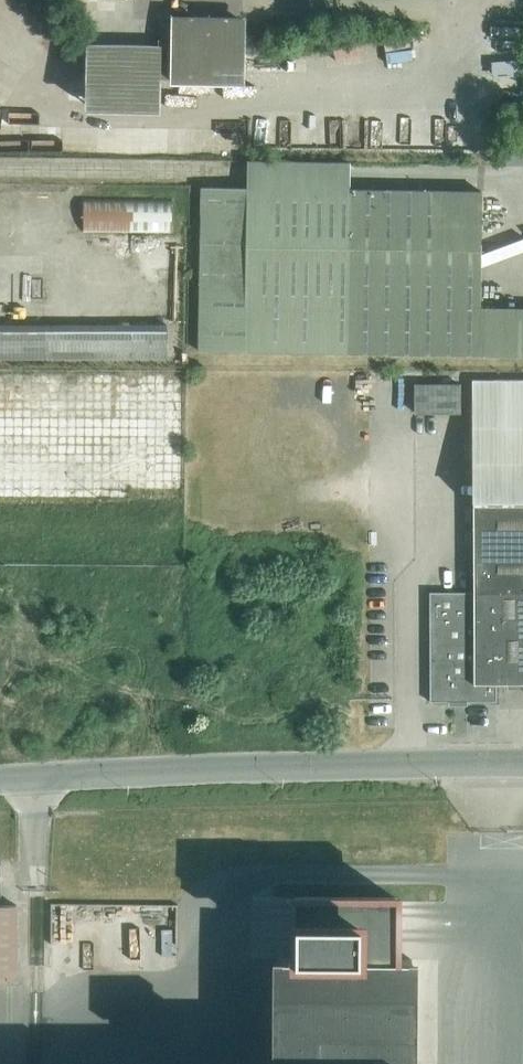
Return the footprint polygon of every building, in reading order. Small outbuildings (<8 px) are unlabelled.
[(159,107),(159,77),(172,77),(172,79),(243,81),(243,52),(253,52),(253,34),(244,34),(244,21),(173,20),(173,28),(159,28),(159,48),(89,47),(88,106),(159,107)] [(274,22),(263,21),(263,30),(274,31),(274,22)] [(492,22),(493,36),(521,35),(521,21),(492,22)] [(522,356),(522,308),(480,307),(481,190),(349,188),(350,161),(247,160),(246,188),(201,187),(197,350),(522,356)] [(84,198),(83,231),(172,232),(171,197),(84,198)] [(165,357),(165,324),(0,324),(0,357),(165,357)] [(414,411),(460,411),(460,383),(414,383),(414,411)] [(472,385),(473,504),(473,592),(429,592),(429,701),(495,701),(495,683),(522,683),(522,385),(472,385)] [(16,905),(0,905),(0,984),(16,984),(16,905)] [(411,999),(411,958),(277,958),(277,1063),(411,1063),(411,999)]
